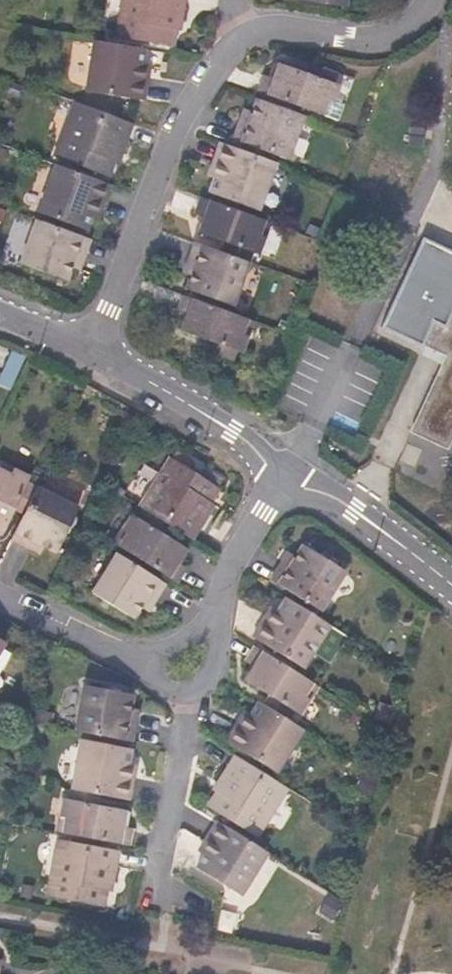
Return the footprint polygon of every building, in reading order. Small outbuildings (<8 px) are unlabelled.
[(116,37),(173,46),(175,30),(177,20),(181,21),(184,0),(122,0),(116,37)] [(143,49),(93,42),(85,91),(143,100),(146,74),(139,73),(141,63),(143,49)] [(312,75),(316,65),(309,62),(305,73),(312,75)] [(139,73),(146,74),(148,64),(141,63),(139,73)] [(332,102),(339,85),(333,83),(336,73),(316,65),(312,75),(305,73),(277,63),(272,78),(262,74),(256,91),(323,116),(324,114),(336,119),(341,106),(332,102)] [(21,87),(11,84),(7,94),(17,98),(21,87)] [(287,160),(304,116),(258,99),(253,111),(250,119),(243,116),(234,140),(287,160)] [(131,124),(74,103),(55,156),(108,176),(114,161),(117,151),(121,153),(131,124)] [(246,109),(243,116),(250,119),(253,111),(246,109)] [(258,210),(276,163),(222,143),(213,167),(219,169),(216,178),(210,193),(258,210)] [(109,186),(54,165),(36,212),(84,230),(89,216),(93,207),(99,210),(109,186)] [(219,169),(213,167),(209,176),(216,178),(219,169)] [(259,235),(264,220),(201,197),(195,213),(204,217),(199,232),(233,245),(229,255),(248,262),(252,252),(258,254),(264,238),(259,235)] [(96,218),(99,210),(93,207),(89,216),(96,218)] [(4,211),(0,220),(0,222),(6,225),(11,214),(4,211)] [(90,240),(36,220),(20,263),(66,280),(71,267),(73,259),(81,262),(90,240)] [(259,235),(264,238),(270,223),(264,220),(259,235)] [(229,255),(195,242),(186,265),(194,268),(191,276),(187,289),(233,305),(248,262),(229,255)] [(382,326),(424,344),(435,320),(447,325),(451,314),(451,255),(419,242),(382,326)] [(78,270),(81,262),(73,259),(71,267),(78,270)] [(194,268),(186,265),(184,273),(191,276),(194,268)] [(238,351),(250,320),(181,295),(175,311),(185,314),(179,330),(207,340),(214,342),(210,353),(228,360),(232,349),(238,351)] [(447,325),(435,320),(424,344),(447,356),(451,359),(451,314),(447,325)] [(203,351),(210,353),(214,342),(207,340),(203,351)] [(436,377),(446,382),(451,369),(451,359),(447,356),(436,377)] [(436,377),(411,431),(448,448),(451,440),(451,369),(446,382),(436,377)] [(211,502),(220,489),(217,488),(200,477),(170,458),(139,507),(143,509),(160,520),(166,524),(192,541),(209,513),(206,511),(211,502)] [(29,476),(13,468),(10,473),(0,469),(0,535),(1,535),(29,476)] [(223,479),(205,468),(200,477),(217,488),(223,479)] [(55,556),(79,507),(36,486),(11,538),(10,540),(32,550),(34,545),(43,550),(55,556)] [(209,513),(215,505),(211,502),(206,511),(209,513)] [(160,520),(143,509),(138,518),(132,515),(121,529),(127,532),(118,546),(177,583),(185,568),(177,562),(185,549),(154,529),(160,520)] [(160,533),(166,524),(160,520),(154,529),(160,533)] [(320,610),(345,572),(302,544),(294,557),(290,564),(283,559),(270,579),(320,610)] [(43,550),(34,545),(32,550),(40,554),(43,550)] [(290,564),(294,557),(287,552),(283,559),(290,564)] [(153,604),(166,584),(115,553),(91,592),(134,619),(142,606),(147,599),(153,604)] [(303,668),(330,625),(284,597),(274,614),(270,620),(265,616),(252,636),(303,668)] [(149,611),(153,604),(147,599),(142,606),(149,611)] [(270,620),(274,614),(269,610),(265,616),(270,620)] [(304,695),(312,683),(254,646),(245,661),(253,666),(245,680),(269,695),(276,699),(270,709),(289,721),(294,711),(301,715),(310,699),(304,695)] [(310,699),(318,686),(312,683),(304,695),(310,699)] [(130,708),(133,695),(83,685),(75,731),(131,741),(136,716),(129,715),(130,708)] [(270,709),(276,699),(269,695),(263,704),(270,709)] [(276,772),(303,729),(289,721),(270,709),(263,704),(258,701),(250,714),(246,721),(241,717),(226,740),(276,772)] [(388,723),(393,705),(379,702),(374,719),(388,723)] [(136,716),(137,709),(130,708),(129,715),(136,716)] [(52,726),(54,713),(38,710),(35,709),(33,722),(41,723),(52,726)] [(246,721),(250,714),(245,711),(241,717),(246,721)] [(129,763),(132,749),(80,739),(71,789),(91,793),(99,795),(129,800),(135,772),(127,771),(129,763)] [(257,838),(288,788),(266,774),(234,755),(218,781),(221,783),(216,792),(207,806),(257,838)] [(135,772),(136,765),(129,763),(127,771),(135,772)] [(216,792),(221,783),(218,781),(212,790),(216,792)] [(123,828),(126,810),(97,805),(89,803),(91,793),(71,789),(69,799),(63,799),(60,816),(65,817),(62,833),(129,845),(132,829),(123,828)] [(97,805),(99,795),(91,793),(89,803),(97,805)] [(337,823),(324,815),(318,824),(331,832),(337,823)] [(240,895),(267,853),(217,821),(202,845),(206,848),(203,854),(196,867),(240,895)] [(113,882),(119,851),(57,839),(46,895),(104,906),(107,891),(109,881),(113,882)] [(203,854),(206,848),(202,845),(198,851),(203,854)] [(31,898),(33,886),(22,883),(19,896),(31,898)]
